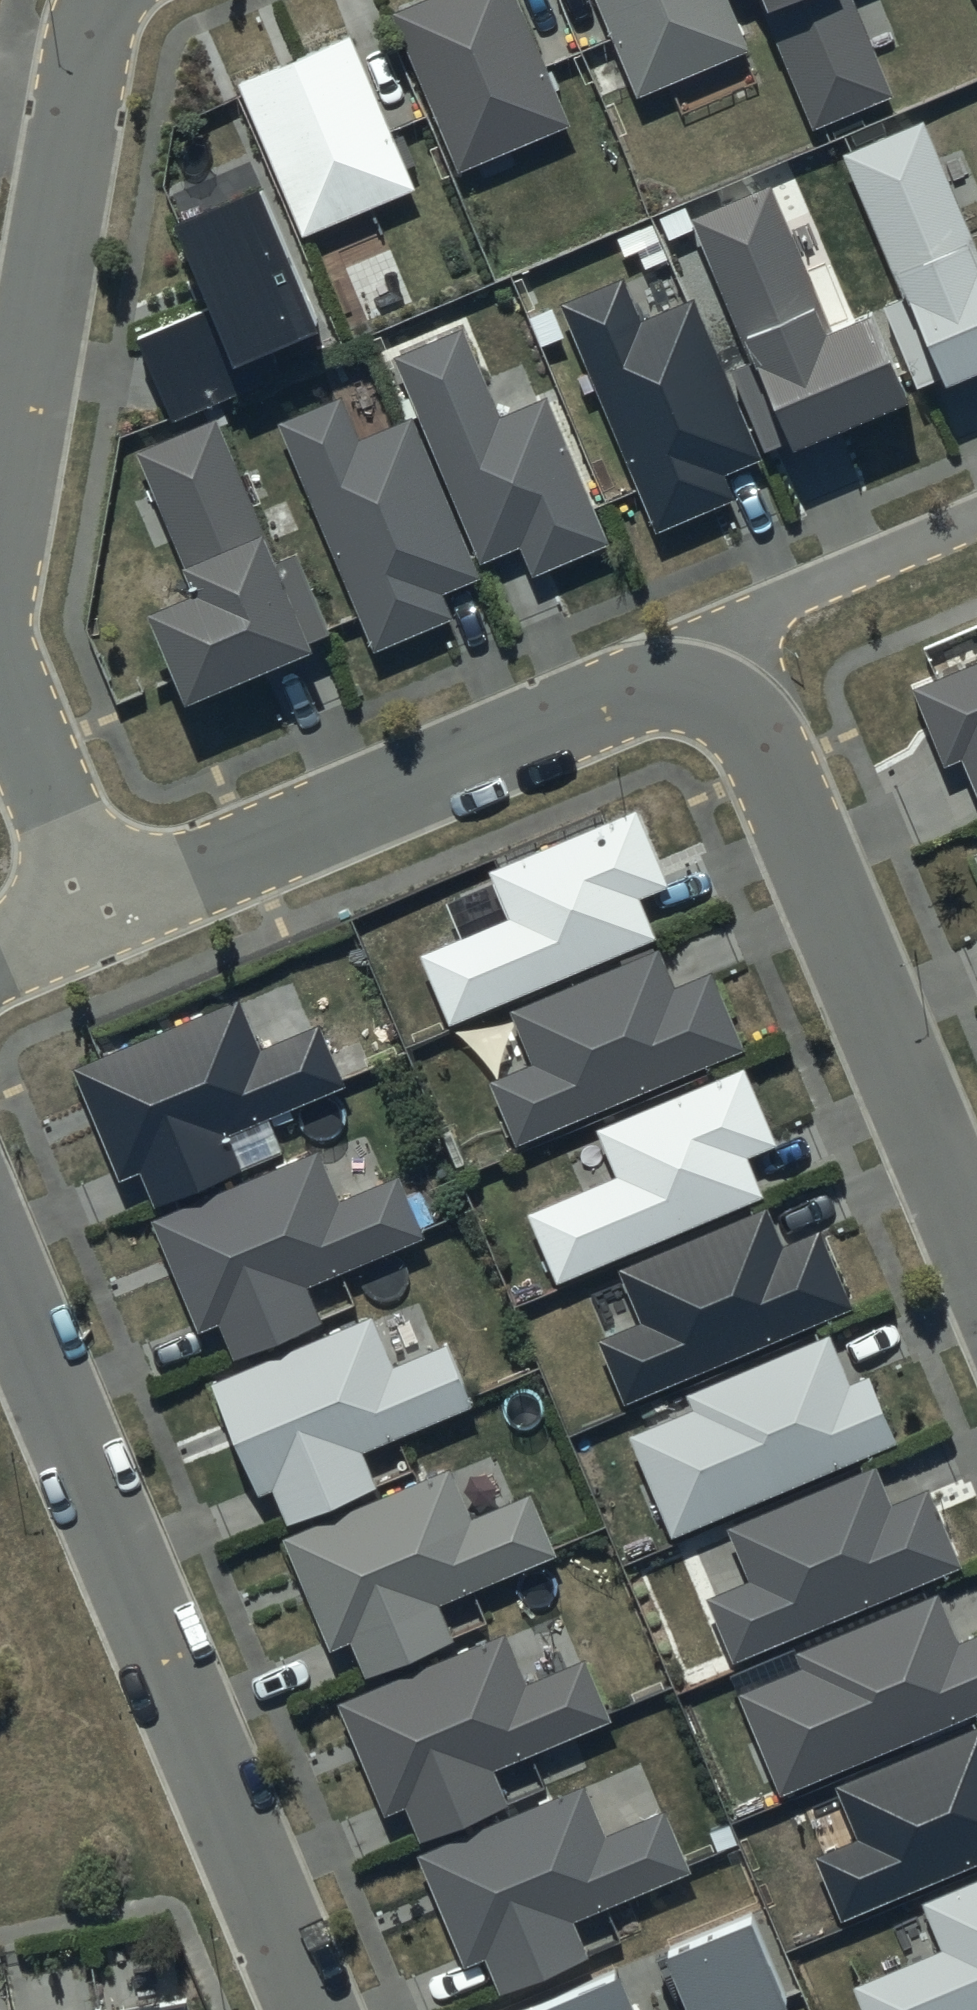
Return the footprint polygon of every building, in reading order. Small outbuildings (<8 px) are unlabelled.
[(395,18),(461,173),(571,127),(547,69),(517,0),(438,0),(395,18)] [(614,41),(639,102),(747,58),(723,0),(597,0),(614,41)] [(815,129),(886,101),(846,0),(764,0),(815,129)] [(294,71),(241,94),(305,240),(415,192),(390,135),(351,46),(294,71)] [(843,160),(901,299),(885,306),(920,389),(939,381),(947,399),(967,390),(976,386),(976,254),(924,127),(852,157),(843,160)] [(772,188),(693,223),(755,364),(731,375),(767,456),(787,447),(794,462),(818,451),(908,412),(866,317),(835,331),(772,188)] [(258,197),(179,232),(205,291),(214,311),(240,374),(321,338),(258,197)] [(621,281),(559,308),(639,494),(657,536),(735,502),(725,479),(740,472),(762,463),(692,299),(687,301),(638,321),(621,281)] [(240,374),(214,311),(134,345),(148,379),(167,425),(203,410),(248,391),(240,374)] [(461,330),(392,359),(481,568),(506,558),(520,552),(532,580),(607,549),(593,513),(546,404),(501,424),(461,330)] [(339,399),(275,426),(360,625),(374,657),(454,622),(444,598),(461,590),(479,583),(410,422),(359,444),(339,399)] [(216,421),(132,457),(192,598),(145,618),(172,682),(186,714),(291,669),(311,661),(305,647),(327,638),(293,557),(277,564),(216,421)] [(909,691),(943,769),(962,768),(973,792),(976,801),(976,662),(909,691)] [(606,832),(493,878),(513,925),(423,961),(451,1030),(453,1033),(658,946),(645,916),(640,902),(666,891),(636,820),(606,832)] [(657,966),(522,1020),(542,1069),(491,1090),(517,1155),(749,1062),(716,980),(676,996),(666,972),(662,963),(657,966)] [(260,1046),(243,1002),(101,1060),(73,1071),(120,1184),(140,1176),(155,1213),(241,1178),(226,1143),(350,1092),(346,1082),(321,1021),(260,1046)] [(720,1081),(593,1134),(616,1187),(532,1222),(560,1287),(561,1286),(762,1202),(752,1177),(749,1169),(778,1157),(741,1072),(720,1081)] [(419,1235),(396,1182),(340,1206),(318,1155),(151,1224),(199,1338),(219,1330),(234,1364),(320,1328),(305,1292),(422,1243),(419,1235)] [(615,1276),(639,1334),(605,1348),(629,1405),(854,1312),(821,1232),(782,1248),(772,1225),(767,1213),(755,1218),(615,1276)] [(392,1374),(370,1322),(211,1390),(258,1500),(271,1494),(287,1531),(378,1492),(364,1460),(472,1414),(467,1402),(445,1351),(392,1374)] [(818,1347),(691,1400),(699,1418),(633,1445),(674,1545),(899,1452),(870,1383),(849,1391),(829,1343),(818,1347)] [(471,1525),(447,1473),(286,1543),(334,1653),(348,1647),(365,1685),(457,1645),(441,1609),(554,1560),(550,1552),(527,1500),(471,1525)] [(865,1478),(731,1535),(751,1582),(706,1601),(734,1668),(957,1573),(927,1503),(893,1517),(875,1474),(865,1478)] [(976,1720),(976,1643),(961,1649),(940,1597),(927,1602),(788,1658),(797,1680),(743,1703),(782,1799),(976,1720)] [(524,1688),(502,1636),(337,1705),(386,1821),(405,1813),(419,1846),(507,1809),(491,1772),(607,1723),(605,1718),(582,1663),(524,1688)] [(976,1733),(835,1791),(856,1840),(811,1859),(839,1927),(976,1870),(976,1732),(976,1733)] [(584,1792),(421,1862),(437,1898),(467,1969),(483,1962),(486,1970),(500,2002),(592,1962),(577,1927),(691,1879),(686,1867),(664,1816),(605,1841),(584,1792)] [(923,1912),(940,1949),(847,1990),(856,2009),(976,2009),(976,1889),(923,1912)] [(664,1947),(688,2009),(787,2009),(783,2001),(751,1914),(664,1947)] [(614,1968),(514,2009),(631,2009),(614,1968)]
